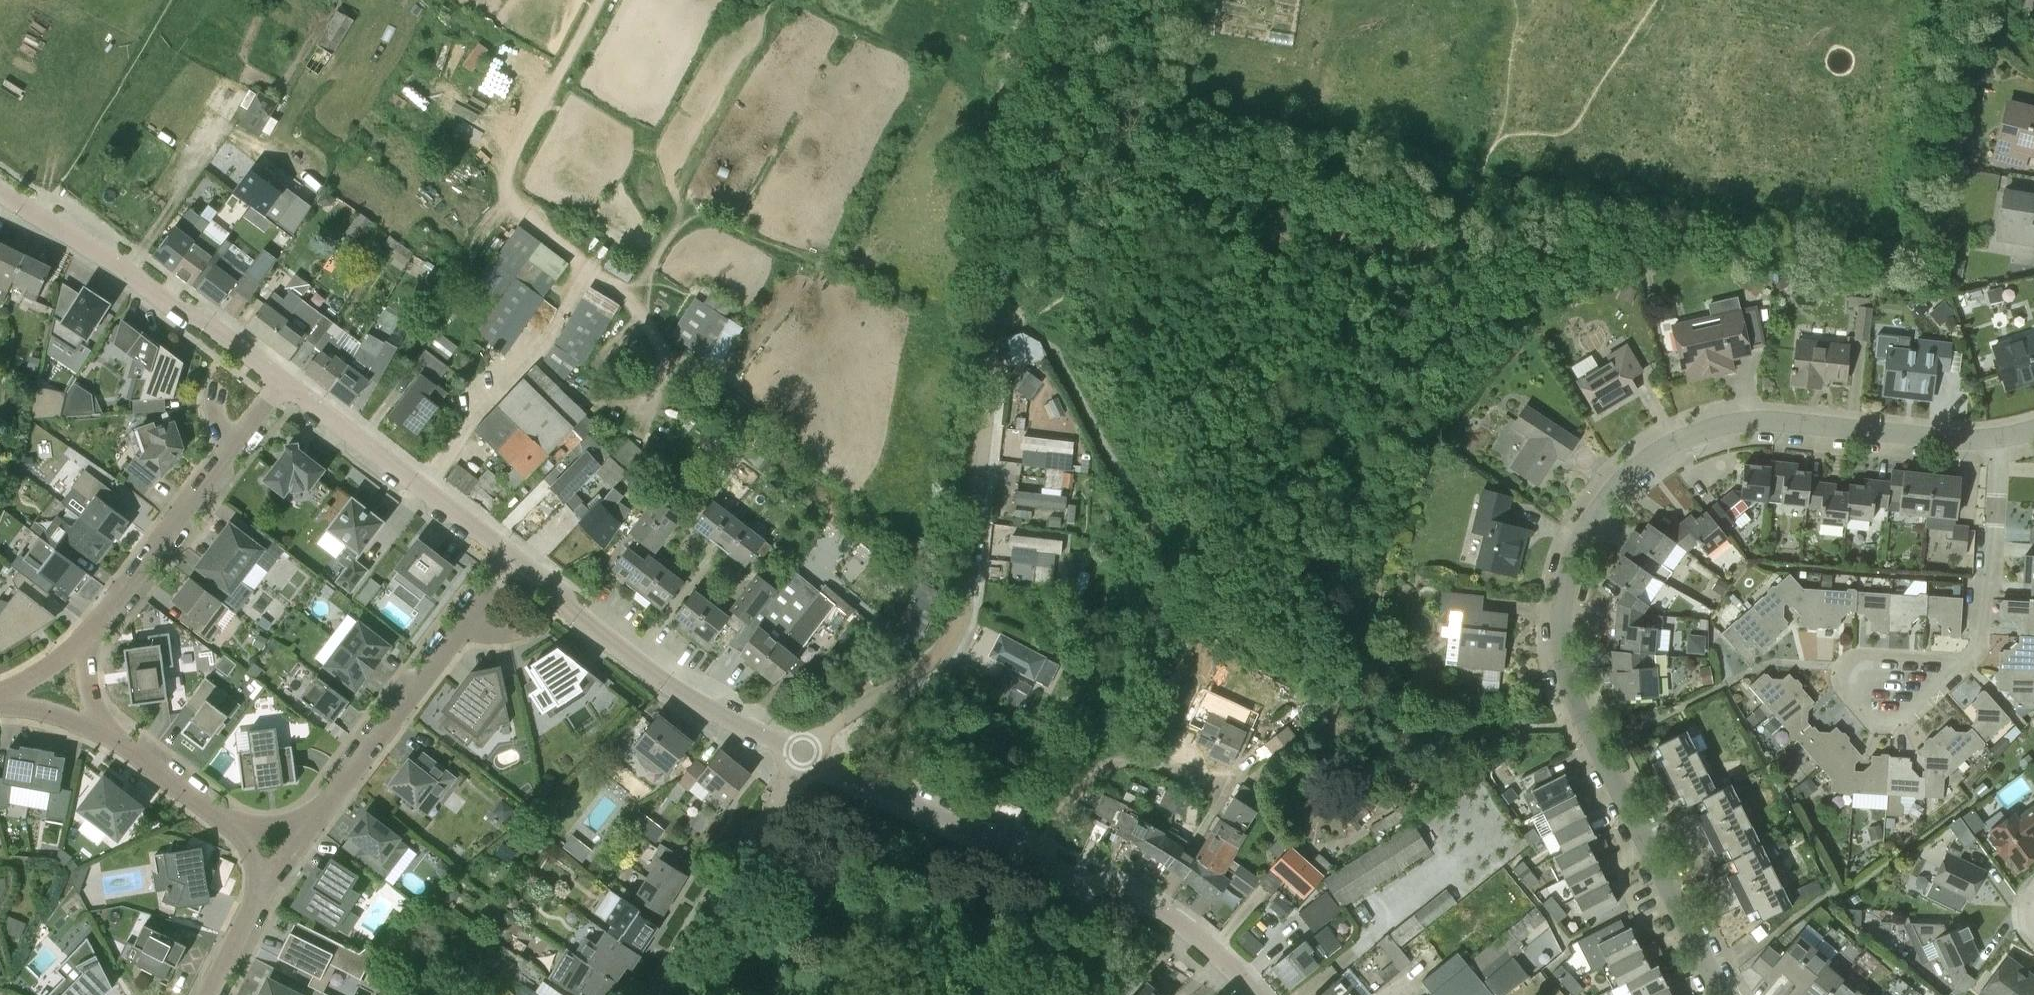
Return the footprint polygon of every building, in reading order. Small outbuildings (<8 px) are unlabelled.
[(339,11),(338,10),(336,13),(316,45),(318,46),(332,55),(333,54),(354,21),(339,11)] [(484,70),(496,46),(483,39),(471,64),(484,70)] [(477,105),(470,121),(490,130),(495,119),(517,130),(547,67),(505,46),(477,105)] [(259,137),(262,131),(279,102),(260,91),(238,125),(259,137)] [(2004,163),(2023,168),(2027,152),(2033,154),(2033,110),(2008,104),(1994,160),(2004,163)] [(1955,165),(1967,168),(1970,157),(1957,154),(1955,165)] [(252,172),(236,193),(292,235),(310,206),(274,180),(270,185),(252,172)] [(336,199),(325,191),(317,201),(323,206),(332,205),(336,199)] [(1995,239),(2033,245),(2033,197),(2003,192),(1995,239)] [(173,271),(192,285),(216,251),(216,252),(230,233),(231,233),(250,207),(233,193),(210,224),(209,223),(195,242),(173,271)] [(154,256),(173,271),(195,242),(209,223),(191,209),(154,256)] [(366,217),(359,212),(345,232),(353,237),(366,217)] [(543,297),(569,263),(518,225),(491,260),(490,259),(475,280),(498,297),(484,316),(474,331),(490,342),(489,343),(504,356),(544,298),(543,297)] [(402,255),(408,260),(413,254),(390,236),(384,244),(391,250),(393,248),(402,255)] [(12,283),(26,255),(0,242),(0,300),(3,301),(12,282),(12,283)] [(1639,247),(1628,246),(1627,255),(1638,256),(1639,247)] [(260,286),(216,252),(216,251),(192,285),(219,306),(232,289),(248,302),(260,286)] [(37,295),(38,295),(52,268),(26,255),(12,283),(11,299),(19,303),(24,296),(34,302),(37,295)] [(435,266),(427,261),(423,268),(431,272),(435,266)] [(285,302),(294,310),(301,301),(311,285),(296,274),(284,288),(291,293),(285,302)] [(1755,274),(1744,286),(1756,297),(1767,285),(1755,274)] [(1786,276),(1774,283),(1778,291),(1791,284),(1786,276)] [(1623,284),(1618,299),(1631,305),(1637,290),(1623,284)] [(288,319),(268,344),(289,360),(309,335),(296,325),(320,292),(311,285),(301,301),(294,310),(288,319)] [(2001,287),(1986,290),(1989,304),(2004,301),(2001,287)] [(94,293),(93,294),(85,289),(63,324),(54,319),(51,334),(76,351),(84,338),(86,340),(109,305),(94,295),(95,294),(94,293)] [(1857,308),(1854,340),(1869,341),(1872,308),(1870,307),(1870,298),(1849,296),(1848,307),(1857,308)] [(716,367),(741,328),(695,298),(670,334),(693,350),(692,352),(716,367)] [(555,344),(543,359),(564,380),(579,361),(583,364),(611,319),(580,301),(554,344),(555,344)] [(247,327),(268,344),(288,319),(266,302),(247,327)] [(1942,302),(1929,314),(1941,326),(1955,314),(1942,302)] [(1738,309),(1672,324),(1683,369),(1687,368),(1689,380),(1732,370),(1729,359),(1749,354),(1738,309)] [(130,398),(129,401),(174,398),(184,363),(130,321),(127,329),(122,327),(116,345),(135,360),(125,399),(130,398)] [(315,347),(321,352),(306,373),(330,391),(351,363),(354,357),(337,343),(338,340),(335,338),(343,328),(335,322),(334,323),(327,331),(315,347)] [(458,346),(436,329),(425,343),(447,360),(458,346)] [(1049,358),(1041,342),(1040,341),(1039,341),(1023,332),(1007,336),(1016,367),(1049,358)] [(1993,345),(2007,389),(2033,380),(2033,379),(2033,376),(2033,334),(2011,341),(2010,339),(1993,345)] [(1791,369),(1790,374),(1794,374),(1793,385),(1819,387),(1820,377),(1844,380),(1848,344),(1795,339),(1792,369),(1791,369)] [(1916,349),(1888,346),(1883,394),(1931,399),(1934,370),(1947,371),(1950,342),(1918,339),(1916,349)] [(376,358),(362,350),(359,348),(354,357),(351,363),(330,391),(350,407),(372,379),(366,374),(368,371),(380,380),(397,351),(385,343),(376,358)] [(1625,344),(1574,376),(1597,414),(1616,403),(1614,399),(1634,387),(1628,378),(1641,370),(1625,344)] [(408,366),(421,376),(390,416),(416,436),(439,406),(438,405),(448,392),(437,384),(449,367),(424,347),(408,366)] [(464,372),(472,361),(460,352),(452,363),(464,372)] [(38,370),(41,358),(30,356),(27,368),(38,370)] [(571,449),(586,433),(595,425),(586,415),(568,396),(535,364),(523,377),(524,378),(474,430),(496,451),(497,450),(515,469),(506,477),(506,483),(514,490),(557,446),(560,449),(549,459),(556,466),(567,455),(572,450),(571,449)] [(1042,381),(1024,368),(1011,386),(1029,399),(1042,381)] [(66,393),(61,417),(95,415),(93,395),(74,383),(66,393)] [(66,393),(37,386),(29,418),(61,417),(66,393)] [(1065,414),(1057,397),(1048,402),(1056,418),(1065,414)] [(1527,439),(1509,467),(1538,486),(1557,457),(1564,461),(1578,440),(1525,406),(1511,427),(1527,439)] [(172,421),(167,411),(161,415),(165,424),(172,421)] [(689,415),(679,429),(686,435),(696,421),(689,415)] [(136,454),(124,470),(149,489),(159,474),(162,477),(184,449),(175,422),(156,429),(154,424),(139,429),(146,449),(140,457),(136,454)] [(550,489),(563,503),(574,492),(594,472),(610,456),(586,433),(571,449),(572,450),(580,459),(550,489)] [(1022,462),(1070,468),(1073,442),(1022,436),(1020,450),(1023,450),(1022,462)] [(610,456),(626,474),(634,481),(658,458),(649,449),(645,454),(627,437),(610,456)] [(761,441),(756,438),(752,445),(757,448),(761,441)] [(306,489),(308,490),(324,470),(298,450),(297,445),(287,446),(288,457),(282,458),(271,474),(269,472),(262,481),(271,487),(272,486),(286,496),(289,491),(292,493),(305,491),(306,489)] [(770,462),(760,454),(753,464),(763,472),(770,462)] [(22,471),(28,470),(33,463),(33,456),(20,458),(22,471)] [(611,489),(614,487),(626,474),(610,456),(594,472),(611,489)] [(1807,506),(1809,482),(1810,482),(1810,473),(1797,472),(1798,464),(1771,462),(1770,468),(1768,487),(1769,487),(1767,502),(1807,506)] [(446,479),(491,514),(510,493),(493,473),(482,484),(457,465),(446,479)] [(1766,502),(1767,502),(1769,487),(1768,487),(1770,468),(1744,465),(1742,481),(1717,503),(1706,513),(1723,533),(1724,532),(1734,524),(1732,521),(1751,504),(1751,511),(1765,512),(1766,502)] [(1045,478),(1064,480),(1065,472),(1065,469),(1046,467),(1045,478)] [(80,516),(113,542),(116,537),(120,540),(128,528),(125,526),(129,520),(109,505),(116,494),(85,470),(71,487),(85,499),(83,503),(87,507),(80,516)] [(751,470),(744,479),(752,485),(759,476),(751,470)] [(1887,508),(1887,511),(1927,515),(1931,475),(1891,471),(1890,482),(1887,508)] [(1073,481),(1073,473),(1070,473),(1065,472),(1064,480),(1073,481)] [(1931,475),(1927,515),(1955,518),(1959,478),(1931,475)] [(1064,480),(1045,478),(1044,488),(1063,491),(1063,486),(1064,480)] [(1873,507),(1887,508),(1890,482),(1863,479),(1862,487),(1849,485),(1848,492),(1846,519),(1847,519),(1872,521),(1873,507)] [(770,482),(763,491),(770,497),(777,488),(770,482)] [(1806,509),(1820,510),(1819,524),(1846,527),(1847,519),(1846,519),(1848,492),(1835,492),(1836,485),(1810,482),(1809,482),(1807,506),(1806,509)] [(587,505),(583,501),(571,512),(575,516),(573,517),(594,540),(604,549),(630,511),(618,503),(624,497),(614,487),(611,489),(604,499),(599,493),(587,505)] [(1067,496),(1014,491),(1013,505),(1065,510),(1067,496)] [(1482,536),(1475,566),(1514,575),(1526,531),(1502,525),(1509,498),(1481,491),(1471,533),(1482,536)] [(356,561),(372,538),(384,523),(352,498),(328,530),(346,544),(335,559),(346,567),(335,581),(350,594),(368,570),(356,561)] [(643,516),(668,535),(682,517),(657,498),(643,516)] [(693,526),(711,540),(731,514),(713,500),(693,526)] [(1016,510),(1015,517),(1022,518),(1026,519),(1027,511),(1016,510)] [(1724,532),(1723,533),(1706,513),(1696,521),(1691,515),(1665,536),(1664,537),(1674,544),(1686,551),(1687,552),(1697,544),(1706,556),(1728,537),(1724,532)] [(711,540),(728,553),(749,528),(731,514),(711,540)] [(41,537),(72,561),(73,560),(68,557),(75,547),(96,563),(113,542),(80,516),(73,526),(58,515),(41,537)] [(643,516),(629,533),(652,551),(655,553),(668,535),(643,516)] [(1061,527),(1061,517),(1049,517),(1049,526),(1061,527)] [(1664,582),(1686,551),(1674,544),(1664,537),(1665,536),(1648,524),(1640,535),(1634,531),(1619,553),(1624,556),(1640,567),(1651,575),(1664,582)] [(268,572),(285,550),(258,529),(251,538),(245,534),(244,536),(231,526),(215,546),(249,572),(256,563),(268,572)] [(1967,527),(1953,526),(1950,553),(1965,555),(1967,527)] [(749,528),(728,553),(746,567),(766,541),(749,528)] [(648,555),(652,551),(629,533),(621,543),(628,548),(644,561),(648,555)] [(1072,542),(1011,536),(1009,562),(1070,567),(1072,542)] [(23,551),(11,566),(19,572),(19,571),(47,592),(54,583),(62,589),(66,585),(78,595),(92,577),(72,561),(41,537),(40,537),(24,558),(21,555),(24,552),(23,551)] [(253,591),(241,582),(249,572),(215,546),(199,567),(212,577),(211,579),(216,583),(210,593),(230,608),(237,613),(253,591)] [(416,606),(421,600),(421,601),(437,581),(439,583),(451,567),(423,546),(418,553),(414,550),(399,569),(400,569),(393,579),(399,583),(393,592),(414,609),(415,607),(416,608),(417,606),(416,606)] [(646,594),(666,569),(648,555),(644,561),(628,548),(612,568),(624,577),(646,594)] [(2023,583),(2033,584),(2033,556),(2025,555),(2023,583)] [(1627,590),(1617,603),(1617,612),(1643,614),(1664,582),(1651,575),(1640,567),(1624,556),(1609,578),(1627,590)] [(767,562),(761,570),(773,579),(779,571),(767,562)] [(6,564),(2,570),(8,574),(12,569),(6,564)] [(1034,576),(1053,578),(1054,567),(1035,565),(1034,576)] [(666,569),(646,594),(654,600),(652,604),(661,611),(683,582),(666,569)] [(1088,589),(1092,573),(1081,570),(1076,586),(1088,589)] [(47,592),(19,571),(19,572),(12,580),(19,590),(9,603),(0,600),(0,625),(2,628),(0,630),(0,650),(2,653),(58,618),(41,605),(49,594),(47,593),(47,592)] [(740,655),(758,669),(786,634),(797,621),(796,620),(819,592),(819,591),(794,571),(765,607),(771,612),(759,626),(756,630),(746,623),(738,633),(731,644),(743,651),(740,655)] [(1799,627),(1818,628),(1821,589),(1803,588),(1790,574),(1776,586),(1788,602),(1800,616),(1799,627)] [(1832,574),(1822,574),(1821,588),(1831,588),(1832,574)] [(733,613),(746,622),(750,625),(776,589),(757,575),(730,611),(733,613)] [(1052,589),(1053,578),(1034,576),(1032,586),(1052,589)] [(217,624),(230,608),(210,593),(190,578),(173,601),(189,613),(182,622),(209,643),(220,628),(217,624)] [(371,578),(356,597),(366,604),(380,585),(371,578)] [(1729,585),(1718,578),(1712,588),(1723,596),(1729,585)] [(1960,585),(1952,584),(1951,595),(1959,596),(1960,585)] [(786,634),(758,669),(774,683),(778,679),(788,690),(809,668),(800,659),(799,659),(796,657),(836,605),(847,617),(855,608),(827,585),(821,593),(819,592),(796,620),(797,621),(786,634)] [(1748,610),(1774,639),(1788,626),(1783,620),(1783,605),(1788,602),(1776,586),(1772,586),(1767,590),(1767,593),(1748,610)] [(1846,591),(1821,589),(1818,628),(1837,629),(1838,621),(1849,611),(1855,612),(1856,592),(1857,592),(1855,589),(1848,589),(1846,591)] [(675,616),(693,630),(712,604),(694,591),(675,616)] [(1871,622),(1870,631),(1889,632),(1892,594),(1857,592),(1856,592),(1855,612),(1861,612),(1871,622)] [(924,593),(919,603),(917,602),(904,630),(921,638),(935,610),(933,609),(938,599),(924,593)] [(1459,638),(1456,666),(1502,670),(1505,648),(1503,648),(1506,615),(1480,612),(1482,597),(1440,593),(1439,609),(1450,610),(1448,627),(1442,626),(1441,636),(1459,638)] [(1732,593),(1728,598),(1734,603),(1738,599),(1732,593)] [(1916,595),(1892,594),(1889,632),(1908,633),(1909,625),(1920,615),(1926,616),(1927,596),(1928,596),(1926,593),(1919,593),(1916,595)] [(1962,598),(1928,596),(1927,596),(1926,616),(1932,616),(1942,627),(1941,635),(1960,636),(1962,598)] [(2019,636),(2033,637),(2033,602),(2003,600),(2001,619),(2010,619),(2019,630),(2019,636)] [(712,604),(693,630),(710,643),(726,623),(730,618),(712,604)] [(1748,610),(1721,634),(1735,649),(1740,644),(1754,645),(1759,652),(1774,639),(1748,610)] [(1620,652),(1654,655),(1667,656),(1668,656),(1670,630),(1662,629),(1663,615),(1643,614),(1617,612),(1615,638),(1622,638),(1620,652)] [(730,618),(726,623),(738,633),(746,623),(746,622),(733,613),(730,618)] [(340,643),(374,668),(391,646),(357,620),(340,643)] [(853,638),(846,632),(840,638),(847,645),(853,638)] [(149,635),(149,636),(150,646),(125,649),(128,672),(131,672),(132,680),(129,680),(132,705),(168,700),(164,667),(174,665),(169,633),(149,635)] [(258,634),(254,645),(262,649),(267,638),(258,634)] [(1049,659),(1000,634),(988,657),(1038,681),(1049,659)] [(2033,673),(2033,637),(2019,636),(2018,642),(2007,652),(1999,652),(1998,671),(2033,673)] [(340,643),(324,665),(357,690),(374,668),(340,643)] [(578,694),(574,689),(587,672),(603,685),(604,684),(586,670),(585,670),(558,649),(536,663),(538,665),(530,670),(527,666),(526,667),(539,688),(529,694),(541,713),(556,705),(557,707),(578,694)] [(1654,655),(1620,652),(1613,651),(1616,699),(1656,697),(1654,655)] [(236,664),(224,655),(215,666),(228,676),(236,664)] [(262,669),(254,663),(247,672),(255,678),(262,669)] [(1699,668),(1702,685),(1712,683),(1709,665),(1699,668)] [(1497,693),(1498,680),(1499,670),(1484,668),(1483,677),(1475,676),(1474,680),(1467,680),(1467,687),(1473,688),(1473,690),(1481,691),(1497,693)] [(2024,717),(2032,708),(2033,709),(2033,673),(1998,671),(1995,672),(1995,679),(1998,681),(1997,690),(2006,690),(2015,701),(2014,708),(2024,717)] [(1749,687),(1772,713),(1801,688),(1789,674),(1782,679),(1768,678),(1764,673),(1749,687)] [(443,728),(468,746),(472,740),(482,748),(500,725),(509,723),(499,674),(478,679),(466,695),(461,691),(447,710),(453,715),(443,728)] [(317,676),(300,698),(332,722),(349,700),(317,676)] [(227,694),(206,678),(186,704),(197,712),(182,732),(204,749),(216,733),(218,735),(226,725),(224,723),(229,716),(217,707),(227,694)] [(1010,688),(1027,697),(1032,686),(1015,678),(1010,688)] [(1797,740),(1811,727),(1807,722),(1808,707),(1814,702),(1801,688),(1772,713),(1789,732),(1789,735),(1793,740),(1797,740)] [(1984,743),(1985,743),(2010,720),(1985,691),(1971,703),(1976,710),(1976,724),(1971,728),(1984,743)] [(1203,732),(1200,740),(1213,746),(1209,755),(1230,765),(1235,755),(1239,757),(1251,731),(1236,724),(1240,714),(1216,703),(1212,713),(1210,712),(1201,731),(1203,732)] [(1758,707),(1746,718),(1753,727),(1766,716),(1758,707)] [(633,747),(667,775),(693,743),(682,734),(678,732),(677,733),(671,729),(672,727),(658,715),(633,747)] [(1771,734),(1781,725),(1773,716),(1763,725),(1764,727),(1771,734)] [(1985,743),(1984,743),(1971,728),(1966,732),(1951,731),(1946,725),(1932,738),(1957,766),(1976,750),(1980,750),(1984,746),(1985,743)] [(1266,743),(1274,754),(1295,739),(1286,727),(1266,743)] [(1829,732),(1815,732),(1811,727),(1797,740),(1820,766),(1848,741),(1836,727),(1829,732)] [(237,753),(243,789),(297,782),(292,746),(279,747),(276,728),(248,731),(251,751),(237,753)] [(1687,807),(1701,800),(1715,791),(1685,731),(1656,746),(1662,759),(1652,764),(1671,801),(1681,796),(1687,807)] [(1990,748),(1997,757),(2009,745),(2003,737),(1990,748)] [(1944,778),(1957,766),(1932,738),(1918,751),(1925,759),(1924,777),(1924,797),(1943,798),(1944,778)] [(1853,793),(1854,773),(1855,760),(1861,755),(1848,741),(1820,766),(1832,780),(1831,792),(1842,792),(1844,795),(1850,795),(1853,793)] [(31,789),(38,749),(21,746),(21,750),(9,748),(4,779),(0,778),(0,810),(8,808),(12,785),(31,789)] [(38,749),(31,789),(51,792),(46,817),(66,820),(72,791),(60,789),(66,758),(54,756),(55,752),(38,749)] [(751,775),(720,749),(705,768),(695,760),(693,763),(687,771),(678,781),(689,791),(697,780),(728,804),(751,775)] [(1793,760),(1785,750),(1776,757),(1784,768),(1793,760)] [(427,815),(456,778),(422,753),(414,763),(411,762),(407,762),(390,785),(404,796),(400,801),(414,811),(417,807),(427,815)] [(2018,761),(2024,770),(2033,763),(2033,761),(2028,753),(2018,761)] [(1853,793),(1888,795),(1890,757),(1871,756),(1871,764),(1860,774),(1854,773),(1853,793)] [(1909,758),(1890,757),(1888,795),(1889,795),(1888,815),(1902,816),(1903,808),(1900,806),(1901,795),(1912,796),(1916,799),(1922,799),(1924,797),(1924,777),(1919,777),(1909,766),(1909,758)] [(680,766),(687,771),(693,763),(686,758),(680,766)] [(1542,812),(1574,796),(1563,775),(1553,780),(1546,765),(1521,778),(1528,792),(1531,790),(1542,812)] [(1730,783),(1727,776),(1718,780),(1721,787),(1730,783)] [(1808,777),(1794,789),(1804,801),(1818,789),(1808,777)] [(127,795),(104,778),(80,810),(118,839),(142,808),(148,813),(149,812),(128,796),(140,780),(139,779),(127,795)] [(1990,789),(1984,782),(1975,790),(1981,797),(1990,789)] [(1423,783),(1407,793),(1411,799),(1394,809),(1395,811),(1369,826),(1379,844),(1405,827),(1403,823),(1418,814),(1412,801),(1428,791),(1423,783)] [(1731,861),(1761,845),(1730,784),(1715,791),(1701,800),(1707,812),(1697,817),(1715,854),(1726,849),(1731,861)] [(1235,797),(1234,797),(1220,819),(1243,833),(1244,832),(1257,811),(1250,806),(1257,794),(1242,785),(1235,797)] [(1501,794),(1509,804),(1519,797),(1511,787),(1501,794)] [(1349,788),(1337,799),(1346,810),(1358,800),(1349,788)] [(1158,805),(1181,815),(1190,799),(1181,795),(1180,796),(1166,789),(1158,805)] [(1140,800),(1120,790),(1115,800),(1135,810),(1140,800)] [(1552,832),(1584,816),(1574,796),(1542,812),(1552,832)] [(1296,810),(1308,825),(1321,813),(1309,798),(1296,810)] [(505,822),(514,810),(502,800),(497,806),(492,813),(498,817),(505,822)] [(2008,858),(2018,871),(2033,859),(2033,842),(2032,839),(2033,838),(2033,804),(2019,815),(2016,810),(1988,831),(1991,836),(1988,839),(2004,861),(2008,858)] [(1196,858),(1182,850),(1186,842),(1166,829),(1164,832),(1145,820),(1146,816),(1131,809),(1117,829),(1172,868),(1183,877),(1184,875),(1185,876),(1196,858)] [(1099,820),(1084,813),(1077,827),(1092,834),(1099,820)] [(389,864),(406,845),(398,839),(399,838),(367,814),(350,836),(362,845),(354,855),(384,878),(392,867),(389,864)] [(1595,837),(1594,836),(1584,816),(1552,832),(1562,852),(1563,853),(1595,837)] [(1948,825),(1964,848),(1976,840),(1960,817),(1948,825)] [(1886,818),(1885,828),(1894,828),(1895,818),(1886,818)] [(1211,832),(1212,832),(1239,848),(1247,834),(1244,832),(1243,833),(1220,819),(1211,832)] [(1413,822),(1405,827),(1379,844),(1324,879),(1341,908),(1431,850),(1413,822)] [(647,823),(640,834),(655,844),(662,833),(647,823)] [(1867,828),(1872,841),(1884,837),(1880,824),(1867,828)] [(1523,835),(1530,845),(1541,838),(1533,827),(1523,835)] [(1952,835),(1947,829),(1942,833),(1947,839),(1952,835)] [(1224,868),(1226,869),(1232,860),(1239,848),(1212,832),(1196,858),(1213,870),(1221,875),(1224,868)] [(1109,840),(1116,842),(1118,836),(1112,833),(1109,840)] [(1558,881),(1564,878),(1596,862),(1591,852),(1595,850),(1596,852),(1607,846),(1601,833),(1594,836),(1595,837),(1563,853),(1562,852),(1547,859),(1558,881)] [(1291,846),(1280,835),(1268,850),(1279,859),(1272,867),(1306,895),(1331,864),(1319,853),(1310,863),(1291,846)] [(503,843),(496,854),(509,863),(516,852),(503,843)] [(211,903),(209,889),(215,874),(202,847),(192,852),(177,844),(174,852),(155,855),(157,871),(152,870),(156,892),(166,890),(162,902),(177,907),(188,898),(203,904),(211,903)] [(592,850),(584,844),(575,856),(582,862),(592,850)] [(1756,909),(1762,921),(1791,906),(1761,845),(1731,861),(1737,872),(1727,877),(1745,914),(1756,909)] [(1949,846),(1932,882),(1971,900),(1984,872),(1959,860),(1962,852),(1949,846)] [(62,869),(71,858),(58,848),(56,859),(62,869)] [(647,878),(675,895),(687,875),(659,857),(647,878)] [(336,929),(357,895),(351,891),(360,876),(331,858),(316,881),(311,878),(294,905),(314,917),(315,916),(336,929)] [(1214,901),(1227,883),(1247,897),(1260,879),(1240,864),(1232,860),(1226,869),(1224,868),(1221,875),(1213,870),(1196,858),(1185,876),(1184,875),(1183,877),(1214,901)] [(451,868),(441,860),(437,865),(438,874),(444,878),(451,868)] [(1513,869),(1521,878),(1530,870),(1523,861),(1513,869)] [(1574,899),(1607,882),(1596,862),(1564,878),(1574,899)] [(68,875),(79,895),(89,866),(68,875)] [(1530,870),(1521,878),(1528,888),(1538,880),(1530,870)] [(11,887),(8,877),(0,879),(0,903),(11,887)] [(647,878),(635,898),(663,915),(675,895),(647,878)] [(1817,879),(1789,893),(1793,904),(1822,889),(1817,879)] [(1574,899),(1585,919),(1617,903),(1607,882),(1574,899)] [(455,884),(447,888),(452,899),(460,895),(455,884)] [(616,898),(623,902),(628,893),(617,886),(612,895),(616,898)] [(1450,893),(1457,903),(1464,898),(1457,888),(1450,893)] [(1400,947),(1457,903),(1450,893),(1448,889),(1389,934),(1399,948),(1400,947)] [(1281,925),(1297,907),(1277,890),(1261,908),(1281,925)] [(1313,933),(1341,911),(1325,891),(1298,913),(1313,933)] [(1558,906),(1560,905),(1552,895),(1542,903),(1550,913),(1558,906)] [(617,939),(640,954),(656,926),(634,913),(636,909),(623,902),(616,898),(602,922),(620,933),(617,939)] [(1558,906),(1550,913),(1557,923),(1567,915),(1560,905),(1558,906)] [(1431,994),(1430,994),(1506,994),(1529,976),(1528,974),(1548,959),(1539,944),(1529,952),(1523,945),(1550,924),(1536,906),(1467,963),(1431,994)] [(513,914),(508,912),(504,913),(501,917),(503,922),(507,924),(511,923),(514,919),(513,914)] [(26,923),(7,915),(1,931),(21,938),(26,923)] [(147,918),(144,924),(159,932),(163,923),(147,918)] [(1640,949),(1640,948),(1629,928),(1625,930),(1621,920),(1579,941),(1595,971),(1602,968),(1640,949)] [(137,966),(156,975),(165,979),(172,965),(177,967),(187,946),(144,924),(134,946),(144,951),(137,966)] [(1434,931),(1430,926),(1423,931),(1426,936),(1434,931)] [(1975,980),(1966,973),(1962,964),(1978,956),(1963,926),(1931,941),(1946,972),(1947,971),(1954,988),(1949,994),(1964,994),(1975,980)] [(375,952),(370,944),(360,953),(307,927),(301,937),(291,932),(278,958),(300,968),(295,978),(255,958),(255,959),(308,986),(312,975),(324,981),(332,965),(361,980),(375,952)] [(585,937),(574,954),(616,981),(623,970),(628,974),(640,954),(617,939),(605,931),(597,944),(585,937)] [(1411,962),(1400,947),(1399,948),(1389,934),(1378,943),(1393,962),(1400,971),(1411,962)] [(1782,973),(1789,979),(1815,947),(1799,934),(1780,958),(1767,947),(1750,967),(1763,978),(1771,985),(1782,973)] [(113,987),(88,938),(69,957),(84,973),(72,984),(65,977),(48,994),(105,994),(113,987)] [(516,939),(510,949),(520,955),(526,945),(516,939)] [(1321,962),(1306,941),(1273,968),(1289,988),(1321,962)] [(1613,989),(1625,983),(1625,982),(1650,970),(1650,969),(1645,959),(1649,958),(1650,960),(1661,954),(1655,941),(1640,948),(1640,949),(1602,968),(1613,989)] [(1788,994),(1801,994),(1827,965),(1828,965),(1831,960),(1815,947),(1789,979),(1796,985),(1788,994)] [(578,989),(588,994),(615,994),(621,984),(616,981),(574,954),(571,951),(556,976),(578,989)] [(1422,981),(1431,994),(1467,963),(1457,952),(1422,981)] [(2006,958),(1979,994),(2033,994),(2033,978),(2006,958)] [(1552,972),(1560,981),(1570,973),(1562,964),(1552,972)] [(1842,977),(1828,965),(1827,965),(1801,994),(1827,994),(1842,977)] [(1625,983),(1613,989),(1611,990),(1613,994),(1650,994),(1667,987),(1656,966),(1650,969),(1650,970),(1625,982),(1625,983)] [(1545,978),(1539,970),(1529,978),(1535,986),(1545,978)] [(1560,981),(1567,988),(1576,980),(1570,973),(1560,981)] [(1342,977),(1320,994),(1358,994),(1342,977)] [(1858,990),(1842,977),(1827,994),(1853,994),(1858,990)] [(269,980),(261,994),(299,994),(269,980)] [(1567,988),(1573,994),(1578,994),(1584,989),(1576,980),(1567,988)] [(1155,991),(1156,990),(1147,981),(1134,994),(1160,994),(1155,991)] [(525,984),(517,994),(540,994),(525,984)] [(1667,987),(1650,994),(1671,994),(1667,987)]
